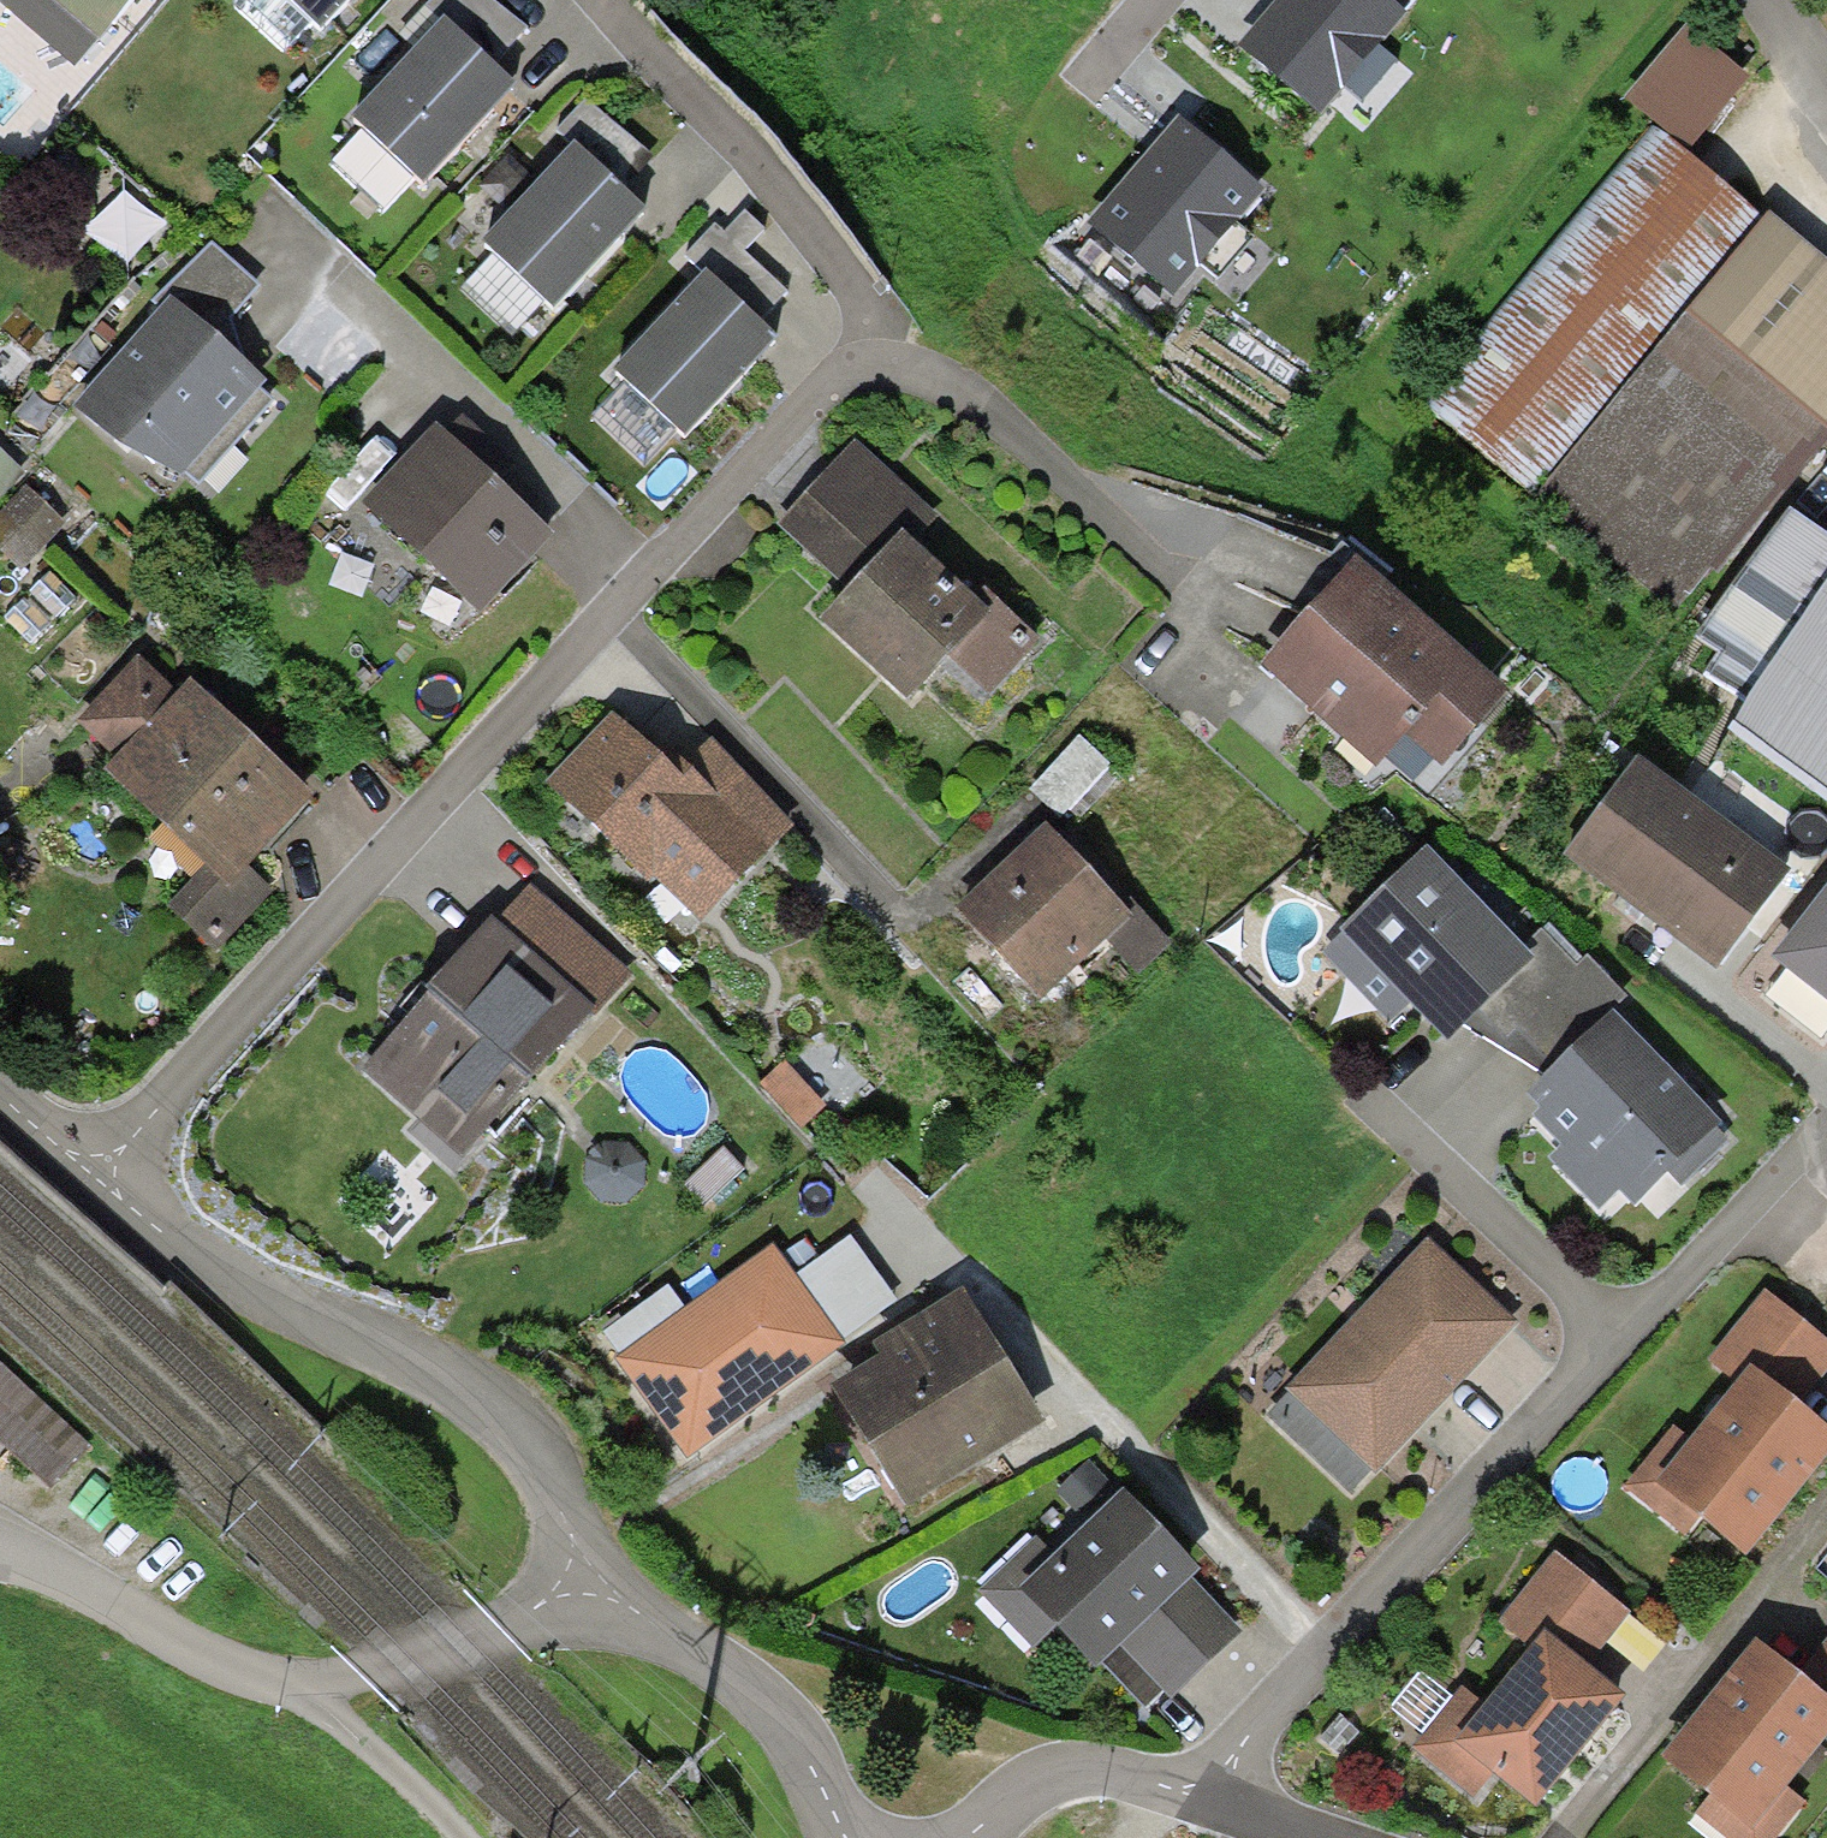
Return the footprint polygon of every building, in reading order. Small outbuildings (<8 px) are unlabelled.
[(98,44),(136,0),(47,0),(98,44)] [(319,34),(351,0),(283,0),(319,34)] [(445,23),(494,66),(525,31),(490,0),(436,0),(429,8),(445,23)] [(1236,50),(1319,120),(1407,17),(1404,15),(1387,0),(1279,0),(1236,50)] [(1404,15),(1416,0),(1387,0),(1404,15)] [(494,66),(445,23),(352,121),(423,187),(516,88),(494,66)] [(1684,27),(1624,101),(1689,154),(1749,80),(1684,27)] [(557,133),(574,148),(575,147),(611,179),(640,148),(586,100),(557,133)] [(1265,193),(1178,120),(1156,145),(1087,227),(1174,300),(1265,193)] [(1649,128),(1421,405),(1537,500),(1518,524),(1657,638),(1712,571),(1718,577),(1826,443),(1826,270),(1770,215),(1764,222),(1649,128)] [(611,179),(575,147),(574,148),(481,247),(553,315),(648,215),(611,179)] [(143,201),(107,247),(144,276),(180,230),(143,201)] [(686,259),(704,278),(708,275),(757,322),(788,292),(745,251),(764,230),(745,212),(724,234),(715,226),(686,259)] [(160,299),(165,304),(171,297),(214,337),(259,288),(211,244),(160,299)] [(757,322),(708,275),(704,278),(614,373),(685,441),(779,343),(757,322)] [(214,337),(171,297),(165,304),(72,408),(182,481),(266,383),(224,346),(214,337)] [(496,482),(437,427),(363,506),(480,616),(554,537),(496,482)] [(939,517),(855,441),(777,526),(849,591),(902,534),(913,545),(939,517)] [(26,477),(0,451),(0,503),(26,477)] [(27,487),(0,515),(0,552),(21,571),(66,524),(27,487)] [(1756,686),(1730,724),(1826,791),(1826,540),(1789,513),(1694,640),(1756,686)] [(913,545),(902,534),(849,591),(818,625),(907,707),(951,659),(991,695),(1039,642),(971,579),(962,589),(913,545)] [(1507,693),(1355,560),(1317,603),(1260,668),(1377,771),(1406,738),(1441,768),(1507,693)] [(179,697),(138,658),(75,725),(115,763),(104,775),(206,870),(170,908),(215,951),(271,892),(248,870),(315,799),(253,741),(192,683),(179,697)] [(654,754),(613,714),(545,784),(648,884),(654,878),(700,922),(794,826),(709,743),(685,767),(673,755),(663,745),(654,754)] [(1201,845),(1117,757),(956,911),(1039,998),(1201,845)] [(1642,759),(1566,857),(1626,904),(1716,972),(1791,874),(1642,759)] [(1523,948),(1427,849),(1340,933),(1343,936),(1326,953),(1392,1021),(1409,1005),(1447,1044),(1463,1028),(1534,960),(1523,948)] [(530,887),(496,925),(594,1011),(590,1016),(595,1020),(632,978),(530,887)] [(1826,1007),(1826,890),(1770,962),(1826,1007)] [(496,925),(491,920),(425,993),(429,996),(362,1071),(460,1159),(590,1016),(594,1011),(496,925)] [(1542,929),(1523,948),(1534,960),(1463,1028),(1544,1079),(1615,1013),(1629,999),(1588,957),(1578,966),(1542,929)] [(1721,1125),(1615,1013),(1544,1079),(1526,1096),(1541,1112),(1532,1121),(1559,1150),(1549,1159),(1600,1214),(1621,1194),(1635,1209),(1670,1176),(1681,1188),(1729,1143),(1716,1130),(1721,1125)] [(825,1108),(783,1063),(760,1084),(802,1129),(825,1108)] [(628,1144),(603,1143),(584,1160),(586,1185),(603,1203),(626,1204),(645,1186),(644,1162),(628,1144)] [(742,1170),(724,1150),(684,1186),(703,1206),(742,1170)] [(850,1238),(797,1276),(844,1341),(897,1303),(850,1238)] [(1518,1325),(1429,1241),(1286,1391),(1290,1394),(1371,1472),(1375,1475),(1419,1430),(1518,1325)] [(797,1276),(774,1244),(683,1308),(621,1355),(613,1360),(685,1460),(846,1344),(844,1341),(797,1276)] [(621,1355),(683,1308),(667,1287),(604,1334),(621,1355)] [(1045,1425),(962,1291),(872,1346),(879,1358),(828,1389),(905,1512),(1045,1425)] [(1798,1407),(1826,1372),(1826,1342),(1766,1292),(1707,1363),(1736,1387),(1751,1368),(1798,1407)] [(48,1491),(87,1445),(0,1365),(0,1446),(48,1491)] [(1746,1560),(1826,1460),(1826,1430),(1808,1415),(1798,1407),(1751,1368),(1736,1387),(1691,1442),(1674,1428),(1625,1490),(1685,1539),(1699,1522),(1746,1560)] [(1371,1472),(1290,1394),(1267,1418),(1348,1496),(1371,1472)] [(1119,1491),(1089,1461),(1056,1493),(1086,1523),(1119,1491)] [(1187,1559),(1122,1493),(1054,1559),(1036,1537),(976,1593),(1030,1651),(1054,1631),(1094,1672),(1119,1648),(1192,1580),(1200,1573),(1187,1559)] [(1545,1636),(1586,1669),(1631,1615),(1556,1554),(1498,1626),(1531,1652),(1545,1636)] [(1242,1634),(1192,1580),(1119,1648),(1172,1700),(1242,1634)] [(1586,1669),(1545,1636),(1531,1652),(1486,1708),(1463,1689),(1413,1751),(1475,1801),(1493,1778),(1535,1812),(1626,1701),(1597,1678),(1586,1669)] [(1798,1678),(1826,1701),(1826,1642),(1798,1678)] [(1757,1645),(1661,1763),(1707,1800),(1695,1816),(1723,1837),(1779,1837),(1807,1803),(1789,1788),(1826,1741),(1826,1701),(1798,1678),(1788,1670),(1757,1645)]
